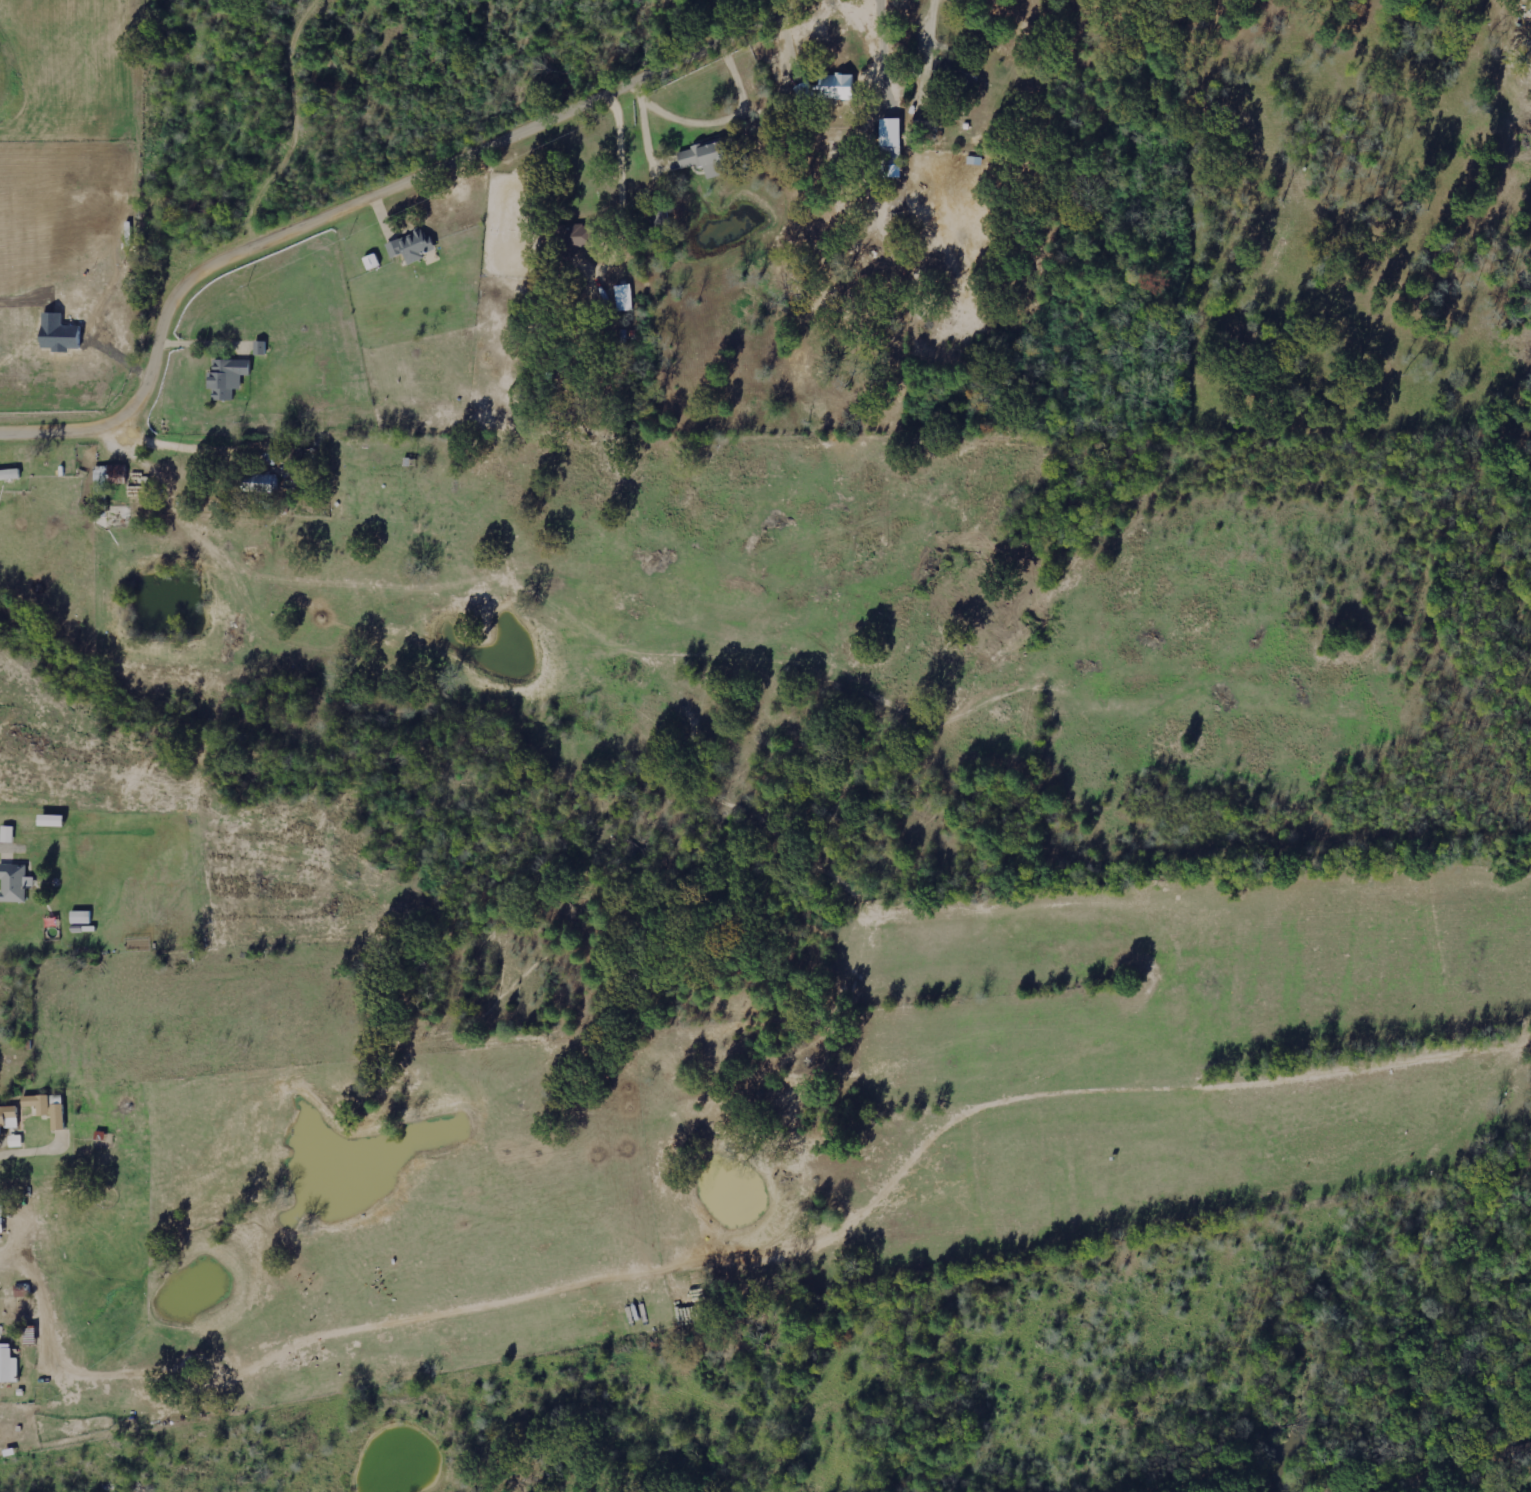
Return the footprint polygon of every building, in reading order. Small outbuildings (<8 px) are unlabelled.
[(854,99),(855,74),(821,74),(820,98),(854,99)] [(709,180),(751,169),(747,153),(740,155),(736,137),(679,150),(683,169),(705,164),(709,180)] [(567,246),(594,245),(593,224),(566,225),(567,246)] [(404,253),(408,264),(426,258),(424,253),(435,249),(427,228),(387,243),(392,258),(404,253)] [(619,311),(635,309),(632,284),(616,285),(619,311)] [(214,400),(234,400),(234,388),(242,388),(242,375),(251,375),(250,359),(212,359),(212,388),(213,388),(214,400)] [(108,516),(108,484),(128,484),(128,466),(102,466),(102,482),(95,482),(95,516),(108,516)] [(250,491),(275,492),(276,475),(249,474),(249,484),(250,484),(250,491)] [(2,842),(15,842),(15,826),(2,826),(2,842)] [(27,901),(27,887),(36,886),(35,877),(28,877),(28,864),(1,865),(2,902),(27,901)] [(38,1114),(51,1114),(50,1094),(23,1095),(23,1106),(38,1105),(38,1114)] [(65,1129),(65,1103),(52,1103),(53,1129),(65,1129)] [(18,1105),(0,1106),(0,1133),(1,1133),(0,1127),(19,1127),(18,1105)] [(18,1382),(18,1357),(13,1357),(13,1347),(0,1347),(0,1382),(18,1382)]
